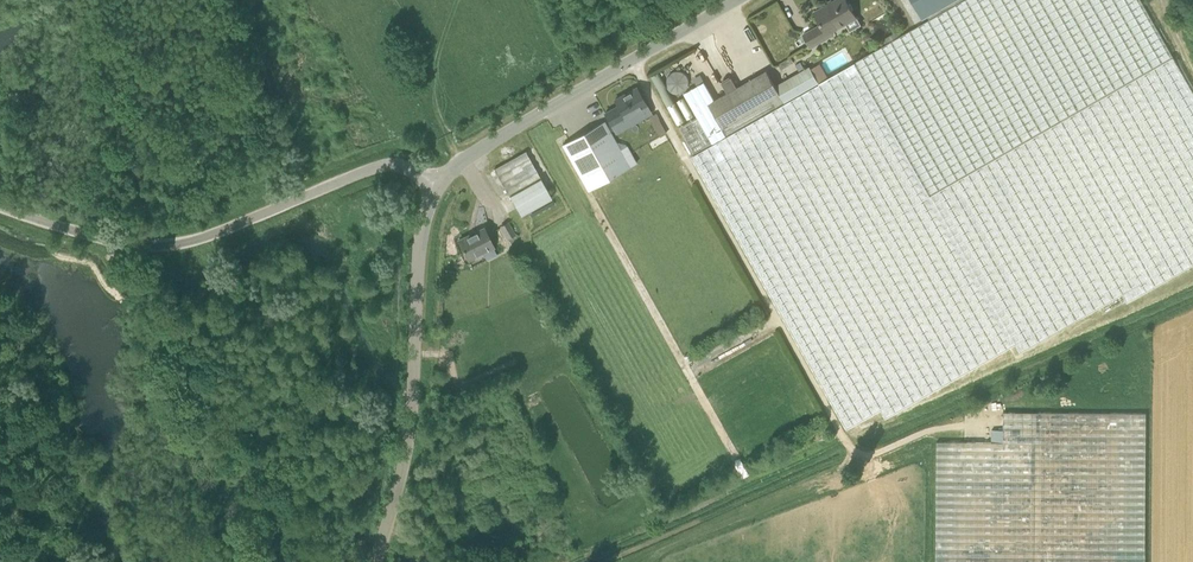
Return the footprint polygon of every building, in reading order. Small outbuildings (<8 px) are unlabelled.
[(1141,0),(964,0),(930,19),(820,82),(728,134),(694,154),(695,154),(692,156),(847,428),(881,409),(886,417),(1016,343),(1022,353),(1123,293),(1128,302),(1192,265),(1192,91),(1141,0)] [(815,12),(822,24),(804,34),(811,47),(834,34),(831,29),(845,20),(844,17),(853,12),(855,15),(855,14),(847,0),(836,0),(815,12)] [(930,19),(964,0),(913,0),(923,18),(928,15),(930,19)] [(728,93),(716,100),(710,103),(728,134),(820,82),(810,65),(776,85),(767,71),(738,87),(732,78),(722,83),(728,93)] [(685,70),(665,75),(670,94),(690,88),(685,70)] [(698,84),(705,80),(702,74),(694,78),(698,84)] [(684,93),(698,117),(679,127),(694,154),(728,134),(710,103),(716,100),(705,81),(684,93)] [(646,105),(637,88),(615,100),(618,106),(605,113),(612,125),(646,105)] [(657,112),(649,117),(661,136),(669,132),(657,112)] [(588,190),(630,167),(604,121),(563,145),(588,190)] [(552,198),(541,179),(510,196),(521,216),(552,198)] [(508,240),(516,236),(508,223),(501,227),(508,240)] [(484,228),(459,241),(468,260),(494,247),(484,228)] [(1004,443),(937,442),(936,561),(1146,561),(1147,413),(1004,412),(1004,443)]
